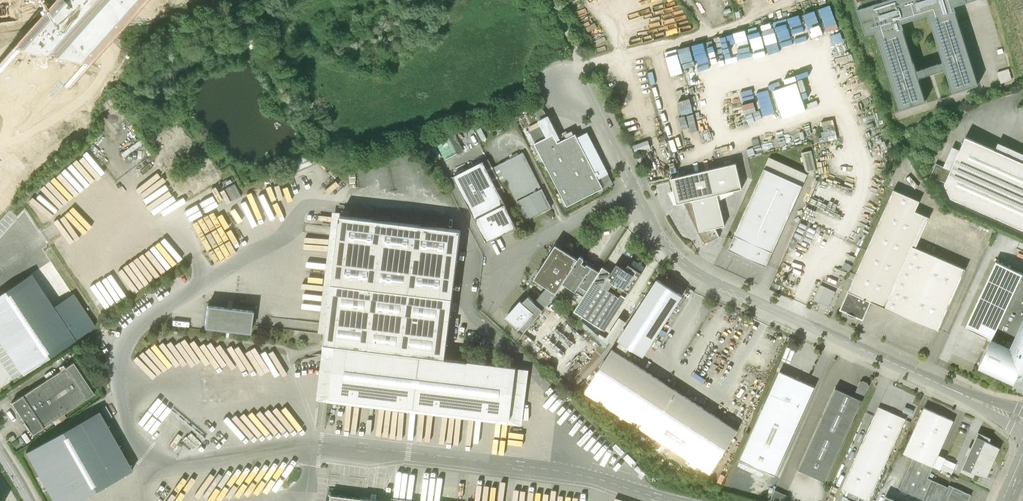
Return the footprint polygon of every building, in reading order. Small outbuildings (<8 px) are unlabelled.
[(858,8),(866,34),(875,31),(900,109),(926,101),(901,23),(928,14),(952,93),(978,85),(954,6),(973,0),(855,0),(858,8)] [(805,21),(815,18),(813,10),(803,13),(805,21)] [(799,14),(786,18),(791,36),(804,32),(799,14)] [(1008,69),(997,73),(1001,84),(1012,81),(1008,69)] [(549,117),(526,128),(567,207),(603,188),(598,179),(608,174),(587,132),(577,138),(573,130),(559,137),(549,117)] [(966,136),(960,150),(953,146),(944,166),(936,163),(930,175),(945,182),(945,183),(951,197),(1022,229),(1022,153),(998,142),(995,150),(966,136)] [(811,150),(801,153),(806,173),(816,170),(811,150)] [(523,153),(493,168),(501,185),(506,182),(526,221),(551,208),(523,153)] [(769,158),(728,250),(766,267),(807,175),(769,158)] [(488,159),(453,177),(486,242),(516,227),(499,194),(504,192),(501,185),(493,168),(488,159)] [(736,163),(671,179),(677,204),(684,202),(704,244),(719,237),(715,228),(725,225),(717,194),(742,188),(736,163)] [(871,301),(938,331),(965,270),(913,246),(926,216),(915,211),(920,201),(894,189),(866,252),(840,308),(863,319),(871,301)] [(460,230),(340,216),(332,284),(324,283),(318,334),(326,334),(325,345),(323,344),(316,400),(522,425),(529,369),(445,359),(460,230)] [(562,284),(578,259),(556,245),(533,279),(549,289),(535,304),(528,297),(522,303),(520,301),(505,318),(519,330),(521,328),(525,332),(552,301),(558,290),(562,284)] [(578,259),(558,290),(579,304),(599,272),(592,268),(594,265),(586,260),(584,264),(582,263),(584,260),(584,258),(580,256),(578,259)] [(996,262),(965,327),(991,339),(979,366),(1014,382),(1017,377),(1022,379),(1022,377),(1022,275),(996,262)] [(611,272),(603,267),(599,272),(579,304),(574,312),(604,332),(642,273),(628,264),(625,269),(617,264),(611,272)] [(30,275),(0,295),(0,339),(23,373),(94,326),(73,294),(52,308),(30,275)] [(833,286),(837,287),(842,277),(838,275),(833,286)] [(842,290),(847,279),(842,277),(837,287),(842,290)] [(683,296),(657,280),(619,341),(620,342),(614,351),(624,357),(630,348),(643,356),(683,296)] [(835,292),(821,286),(815,299),(824,304),(828,306),(835,292)] [(252,311),(207,305),(204,328),(249,333),(252,311)] [(614,351),(612,350),(584,393),(610,409),(606,414),(611,419),(619,424),(623,418),(710,473),(738,430),(624,357),(614,351)] [(73,362),(11,403),(24,423),(22,424),(27,431),(29,430),(32,435),(94,394),(73,362)] [(780,372),(740,460),(774,476),(814,387),(800,381),(798,376),(794,378),(780,372)] [(854,396),(835,388),(798,470),(826,482),(869,385),(868,383),(863,380),(860,381),(854,396)] [(154,408),(159,403),(155,399),(150,403),(154,408)] [(878,407),(841,489),(868,500),(869,500),(906,419),(878,407)] [(904,453),(914,458),(933,466),(953,421),(924,407),(904,453)] [(53,500),(78,500),(132,470),(99,410),(25,452),(53,500)] [(989,439),(979,434),(963,471),(972,475),(974,472),(977,473),(978,471),(986,475),(998,449),(990,445),(990,443),(987,442),(989,439)] [(933,466),(914,458),(900,489),(927,500),(968,500),(971,495),(949,485),(948,488),(927,478),(933,466)] [(775,490),(770,500),(785,500),(787,496),(775,490)]
